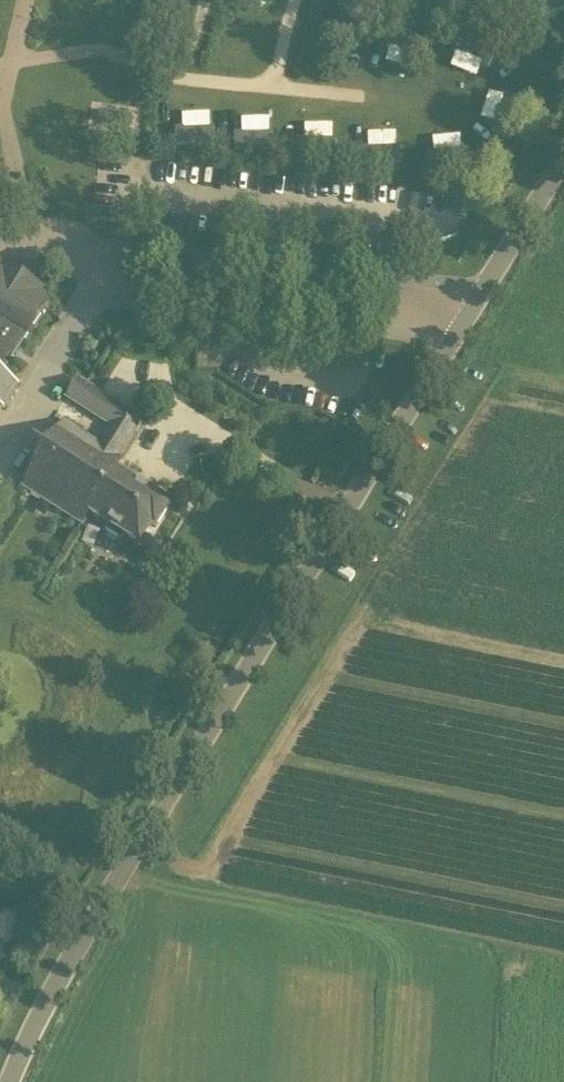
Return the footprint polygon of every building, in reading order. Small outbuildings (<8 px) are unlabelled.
[(146,13),(178,12),(177,0),(146,0),(146,13)] [(464,38),(454,68),(482,77),(491,47),(464,38)] [(499,122),(506,95),(491,91),(484,119),(499,122)] [(215,113),(184,113),(184,129),(177,129),(177,145),(215,145),(215,113)] [(275,149),(273,117),(245,118),(246,134),(236,134),(237,150),(275,149)] [(308,138),(335,139),(335,124),(308,124),(308,138)] [(372,147),(399,145),(398,131),(371,133),(372,147)] [(462,134),(436,138),(438,153),(465,149),(462,134)] [(337,138),(299,141),(300,159),(338,157),(337,138)] [(402,148),(373,147),(372,166),(402,166),(402,148)] [(1,375),(51,304),(40,298),(45,290),(3,263),(0,269),(0,410),(16,384),(1,375)] [(22,487),(83,526),(89,512),(140,545),(152,527),(156,529),(170,506),(112,470),(143,420),(77,378),(65,398),(112,427),(101,445),(63,421),(22,487)] [(22,905),(0,899),(0,901),(0,918),(17,923),(22,905)]
